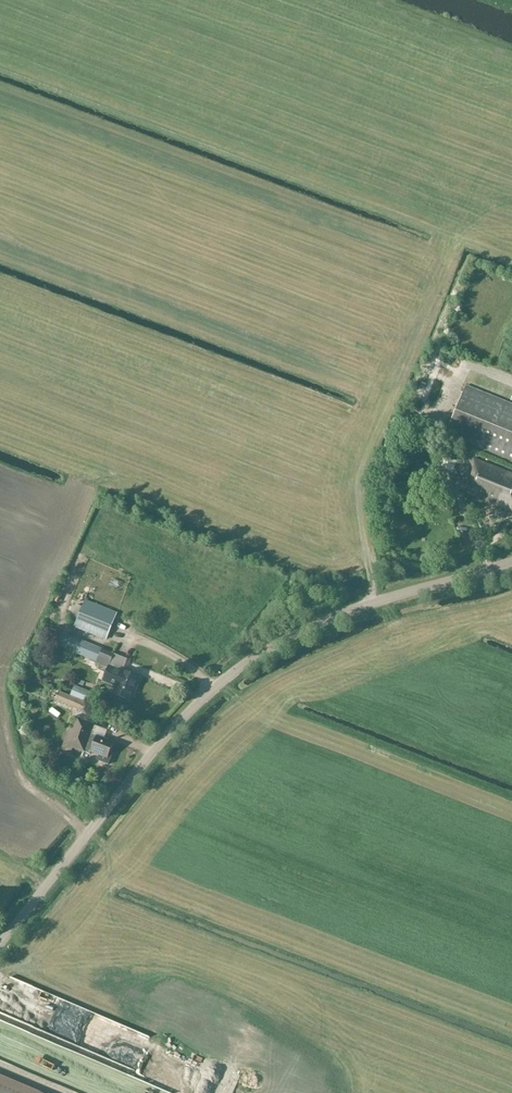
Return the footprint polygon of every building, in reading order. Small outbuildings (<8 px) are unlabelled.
[(425,385),(436,388),(443,367),(432,363),(425,385)] [(466,386),(445,437),(511,465),(511,405),(466,386)] [(492,394),(504,396),(505,388),(494,386),(492,394)] [(474,459),(466,481),(468,481),(463,492),(511,511),(511,475),(474,459)] [(449,492),(434,486),(429,500),(444,506),(449,492)] [(75,627),(106,639),(116,613),(86,601),(75,627)] [(109,667),(110,666),(115,654),(62,634),(56,646),(109,667)] [(128,701),(131,693),(133,694),(140,678),(110,666),(104,682),(114,686),(111,694),(128,701)] [(93,694),(74,686),(70,696),(89,704),(93,694)] [(62,694),(59,702),(83,712),(87,704),(62,694)] [(85,750),(99,756),(97,761),(108,766),(113,755),(110,753),(114,743),(98,736),(97,737),(90,735),(95,724),(77,717),(72,728),(70,727),(67,734),(66,733),(63,741),(65,742),(63,748),(72,752),(73,748),(84,752),(85,750)] [(12,989),(2,983),(0,986),(0,989),(9,994),(12,989)] [(13,989),(10,995),(18,997),(20,991),(13,989)] [(62,1048),(68,1034),(41,1022),(41,1023),(29,1017),(23,1031),(62,1048)] [(109,1027),(111,1022),(105,1021),(101,1035),(114,1039),(117,1030),(109,1027)] [(184,1071),(186,1061),(163,1055),(160,1065),(184,1071)] [(0,1076),(0,1092),(40,1092),(0,1076)] [(149,1083),(145,1092),(176,1092),(149,1083)]
